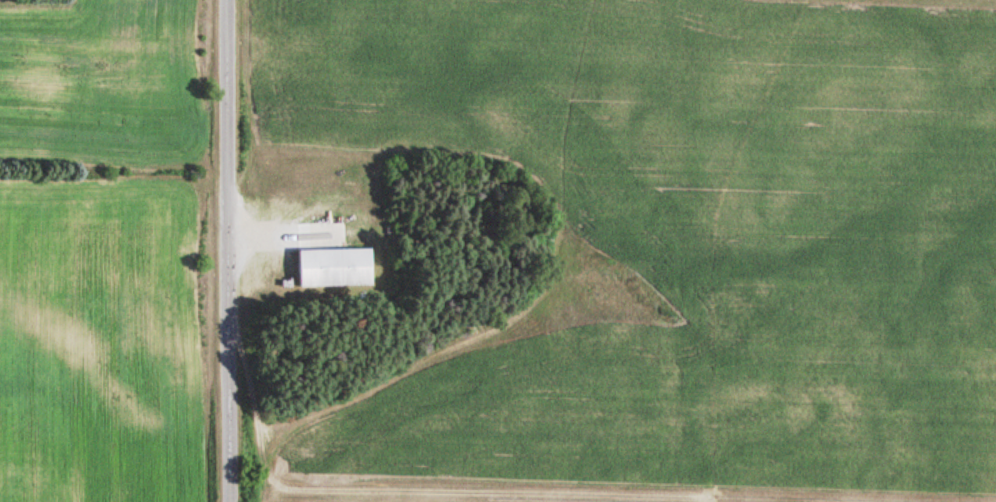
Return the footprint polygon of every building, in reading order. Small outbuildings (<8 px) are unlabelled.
[(295,251),(295,287),(367,287),(367,251),(295,251)] [(507,350),(501,339),(489,346),(496,357),(507,350)]
